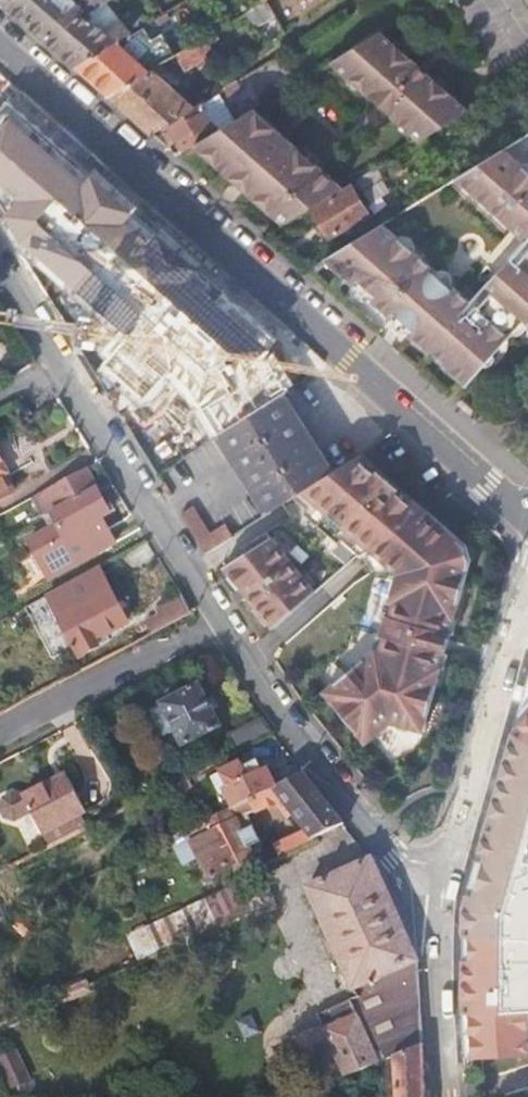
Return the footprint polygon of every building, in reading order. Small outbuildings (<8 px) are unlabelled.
[(60,52),(79,69),(119,44),(132,36),(124,25),(108,36),(89,19),(88,12),(109,0),(1,0),(60,52)] [(212,0),(191,0),(141,30),(147,40),(212,0)] [(264,18),(274,12),(268,2),(258,8),(264,18)] [(421,66),(382,31),(333,61),(373,97),(384,85),(390,89),(385,95),(390,100),(421,66)] [(220,41),(216,34),(177,57),(187,72),(216,54),(212,46),(220,41)] [(152,73),(119,44),(79,69),(85,74),(111,97),(152,73)] [(195,111),(152,73),(111,97),(122,107),(154,136),(170,126),(195,111)] [(422,140),(471,110),(429,73),(405,100),(404,99),(392,113),(422,140)] [(237,121),(220,95),(218,97),(204,105),(195,111),(170,126),(171,130),(166,134),(172,145),(179,141),(186,152),(196,146),(220,131),(237,121)] [(296,390),(274,353),(284,340),(10,98),(0,109),(0,188),(31,235),(138,332),(112,361),(150,396),(176,368),(194,385),(223,434),(290,394),(296,390)] [(297,145),(269,121),(266,125),(262,121),(262,114),(256,109),(220,131),(196,146),(238,182),(297,145)] [(507,148),(458,178),(508,223),(510,221),(513,223),(527,206),(527,135),(507,148)] [(344,188),(297,145),(238,182),(286,225),(344,189),(344,188)] [(353,186),(314,211),(330,239),(371,214),(353,186)] [(384,225),(327,261),(357,287),(361,283),(379,298),(375,303),(394,320),(437,271),(397,236),(393,239),(384,225)] [(467,385),(478,377),(527,321),(527,237),(526,239),(527,239),(471,302),(455,287),(412,336),(431,353),(436,348),(453,364),(449,369),(467,385)] [(337,471),(290,394),(223,434),(272,511),(296,497),(337,471)] [(337,471),(296,497),(310,509),(307,513),(342,543),(345,539),(360,551),(365,547),(367,546),(408,520),(428,507),(366,453),(337,471)] [(13,489),(5,473),(9,471),(0,454),(0,496),(13,489)] [(33,494),(45,515),(52,511),(58,522),(51,527),(29,538),(40,557),(107,520),(103,514),(112,510),(88,465),(33,494)] [(367,546),(365,547),(401,582),(404,601),(402,601),(395,620),(399,620),(395,639),(391,638),(386,650),(390,651),(345,686),(352,696),(348,699),(373,729),(377,725),(385,735),(405,718),(436,727),(454,665),(449,662),(463,616),(467,617),(484,559),(479,543),(428,507),(408,520),(367,546)] [(199,508),(186,516),(208,551),(235,534),(228,523),(214,532),(199,508)] [(45,515),(51,527),(58,522),(52,511),(45,515)] [(117,539),(107,520),(40,557),(51,576),(117,539)] [(225,564),(275,623),(317,588),(272,534),(225,564)] [(96,568),(90,571),(46,595),(80,655),(109,639),(106,633),(119,626),(118,623),(124,620),(108,590),(96,568)] [(143,622),(149,633),(189,610),(180,593),(157,606),(160,612),(143,622)] [(183,745),(221,724),(199,682),(160,702),(183,745)] [(466,904),(465,999),(468,1055),(527,1051),(527,685),(466,904)] [(230,732),(239,749),(274,730),(261,716),(230,732)] [(230,787),(239,807),(276,789),(275,786),(280,784),(271,766),(266,768),(260,756),(243,765),(241,761),(224,769),(232,786),(230,787)] [(316,833),(348,818),(326,792),(307,770),(280,784),(275,786),(276,789),(239,807),(236,809),(235,806),(190,827),(212,872),(202,877),(205,884),(239,868),(235,862),(257,852),(240,817),(283,796),(316,833)] [(76,775),(55,787),(52,782),(28,795),(18,792),(8,797),(5,807),(11,816),(21,819),(37,810),(48,832),(53,830),(89,810),(94,808),(76,775)] [(96,822),(89,810),(53,830),(59,841),(96,822)] [(35,814),(19,820),(27,839),(42,833),(35,814)] [(308,1008),(338,1076),(397,1053),(423,1043),(420,958),(405,926),(371,856),(308,887),(357,987),(327,1001),(326,999),(308,1008)] [(236,885),(129,931),(141,959),(248,913),(236,885)] [(397,1096),(426,1096),(425,1077),(423,1043),(397,1053),(397,1096)] [(20,1047),(0,1056),(13,1087),(33,1079),(20,1047)]
